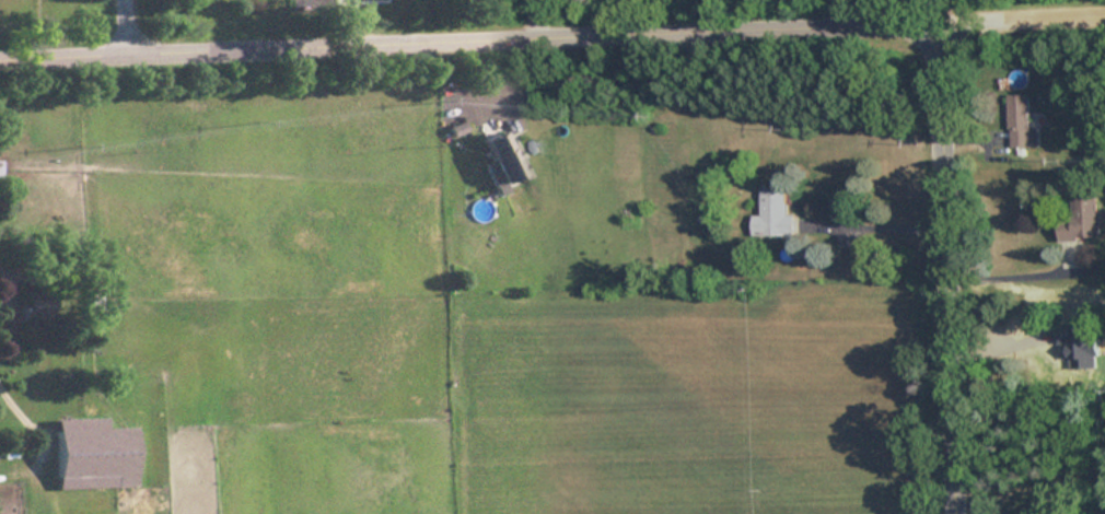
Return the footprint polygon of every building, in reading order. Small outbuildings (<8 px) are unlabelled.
[(1029,96),(1009,96),(1009,148),(1038,148),(1038,129),(1029,129),(1029,96)] [(473,141),(495,191),(525,177),(508,140),(501,143),(496,131),(473,141)] [(761,215),(752,215),(752,236),(788,237),(788,188),(761,188),(761,215)] [(1099,240),(1098,199),(1072,199),(1072,221),(1058,221),(1059,240),(1099,240)] [(98,294),(87,294),(87,313),(98,313),(98,294)] [(20,332),(48,332),(48,302),(33,302),(33,300),(20,300),(20,332)] [(13,313),(0,313),(0,334),(13,334),(13,313)] [(51,420),(53,489),(133,487),(131,428),(103,429),(102,418),(51,420)]
